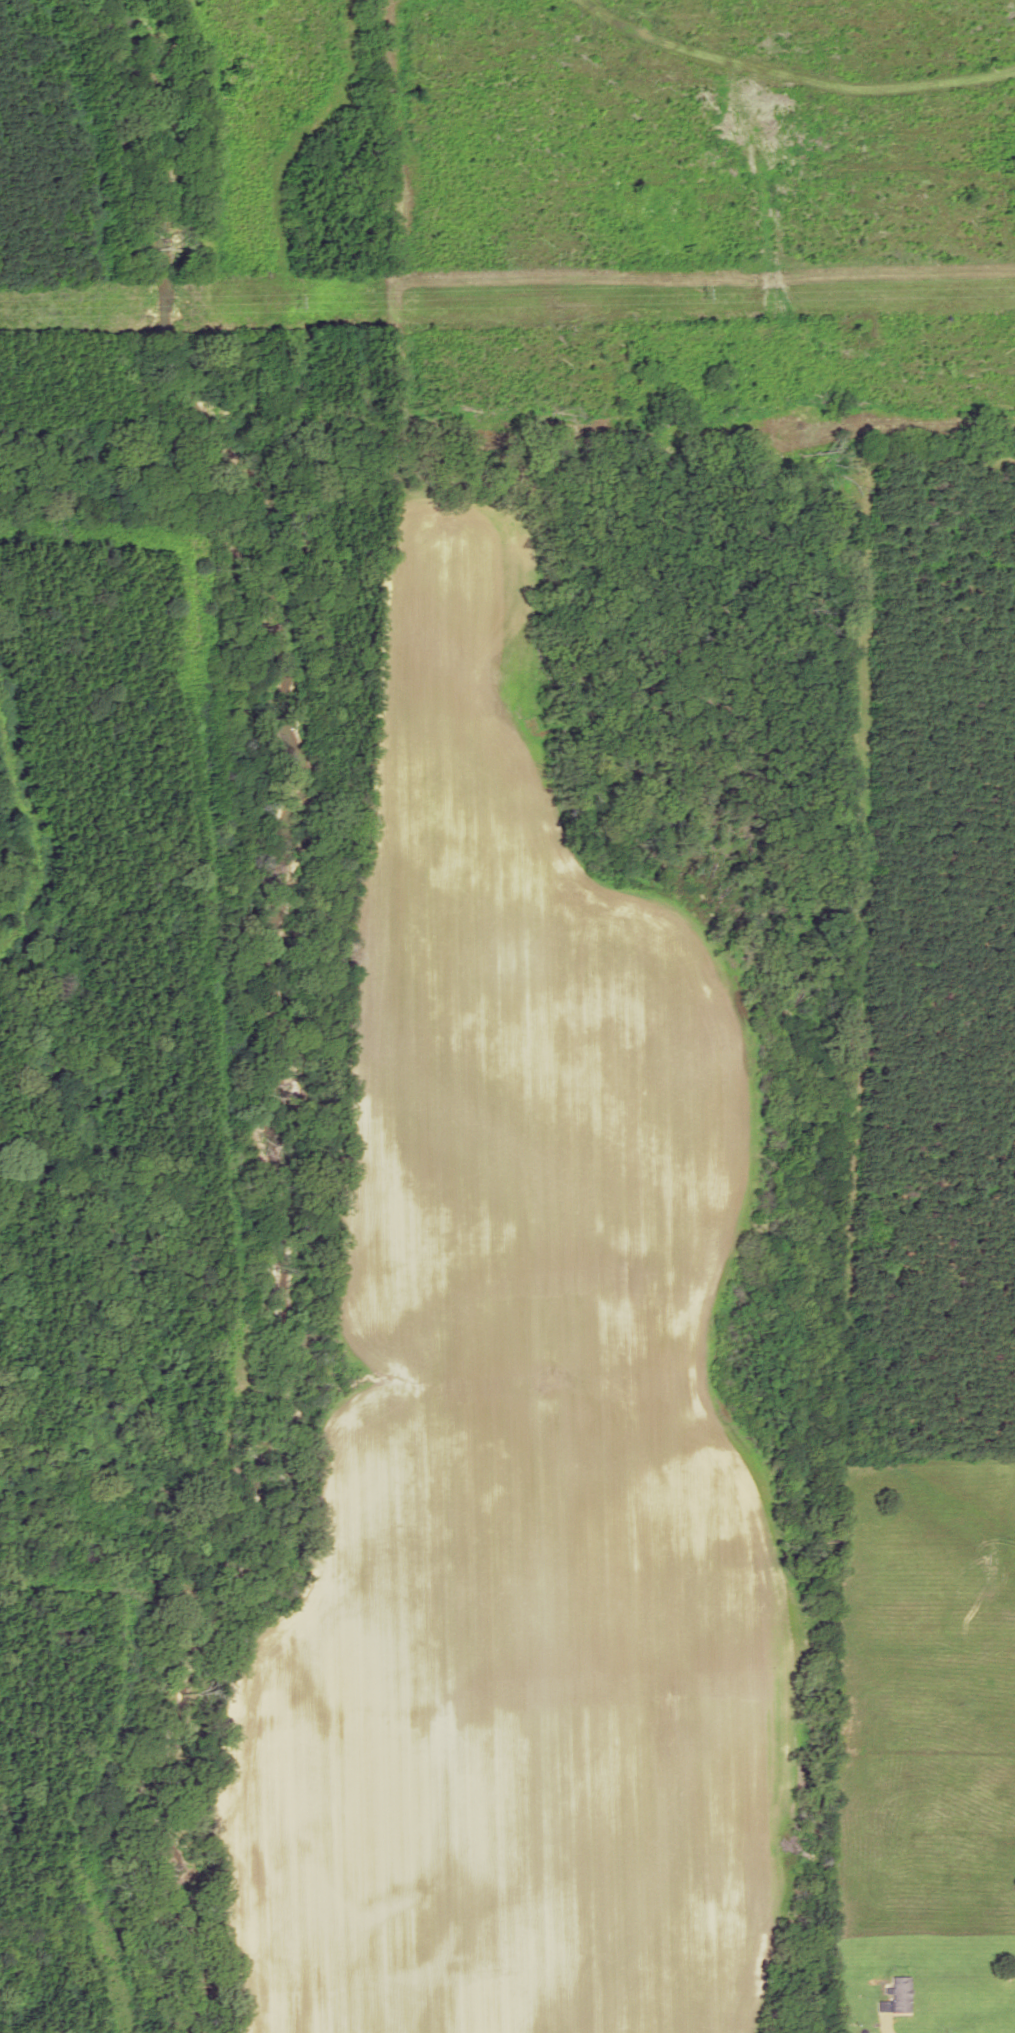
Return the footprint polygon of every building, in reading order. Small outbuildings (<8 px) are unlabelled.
[(907,2010),(907,1976),(889,1976),(889,2000),(875,2000),(875,2010),(907,2010)]
